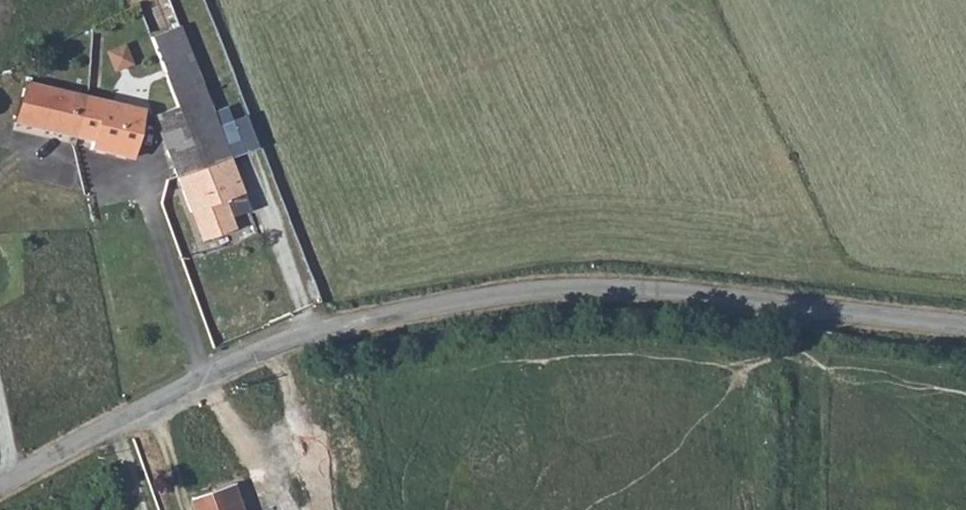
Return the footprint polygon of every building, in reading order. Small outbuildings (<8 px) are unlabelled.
[(171,0),(146,0),(136,5),(183,128),(190,145),(168,155),(192,213),(245,191),(208,95),(171,0)] [(173,0),(171,0),(208,95),(211,94),(173,0)] [(211,94),(231,86),(197,0),(173,0),(211,94)] [(14,116),(70,132),(82,92),(26,75),(14,116)] [(82,92),(70,132),(85,137),(85,146),(129,158),(140,109),(82,92)] [(160,138),(168,155),(190,145),(183,128),(160,138)] [(236,485),(196,499),(199,509),(244,509),(236,485)]
